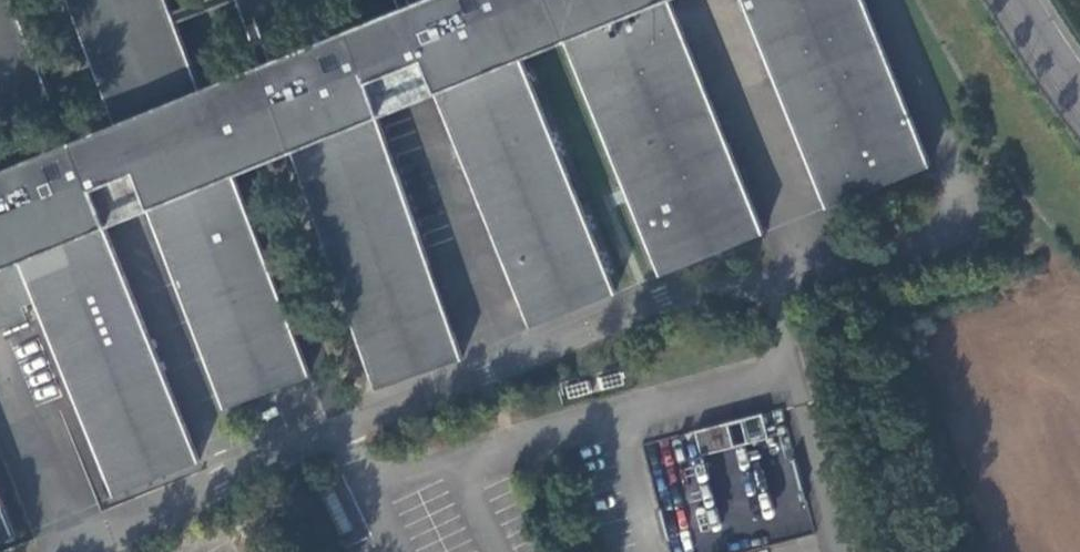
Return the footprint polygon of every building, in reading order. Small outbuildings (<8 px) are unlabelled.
[(52,97),(43,73),(39,62),(13,0),(0,0),(0,118),(52,97)] [(121,138),(208,105),(206,102),(201,89),(176,22),(172,11),(167,0),(69,0),(85,44),(89,55),(121,138)] [(234,0),(201,0),(172,11),(176,22),(234,0)] [(256,15),(299,0),(238,0),(245,19),(256,15)] [(502,10),(498,0),(419,0),(412,3),(411,0),(398,0),(401,8),(406,22),(420,55),(525,314),(563,299),(568,311),(616,292),(502,10)] [(502,10),(528,0),(498,0),(502,10)] [(671,0),(550,0),(660,274),(765,231),(671,0)] [(863,0),(743,0),(827,206),(930,165),(863,0)] [(245,19),(261,64),(272,60),(256,15),(245,19)] [(420,55),(406,22),(352,44),(364,78),(420,55)] [(430,264),(364,78),(352,44),(348,33),(272,60),(261,64),(266,79),(271,91),(371,376),(459,346),(454,332),(443,335),(419,268),(430,264)] [(85,44),(39,62),(43,73),(89,55),(85,44)] [(206,102),(208,105),(211,114),(271,91),(266,79),(206,102)] [(234,175),(211,114),(208,105),(121,138),(126,150),(148,208),(234,175)] [(126,150),(121,138),(76,155),(81,168),(126,150)] [(70,141),(0,170),(0,329),(28,318),(13,281),(25,276),(109,483),(195,448),(81,168),(76,155),(70,141)] [(305,361),(234,175),(148,208),(148,210),(218,394),(305,361)] [(443,335),(454,332),(430,264),(419,268),(443,335)] [(563,299),(525,314),(530,326),(568,311),(563,299)] [(463,359),(459,346),(371,376),(376,389),(463,359)] [(310,374),(305,361),(218,394),(224,407),(310,374)] [(762,413),(696,430),(702,455),(769,438),(762,413)] [(195,448),(109,483),(114,496),(200,461),(195,448)] [(10,523),(0,499),(0,527),(10,523)] [(0,527),(0,541),(15,535),(10,523),(0,527)]
